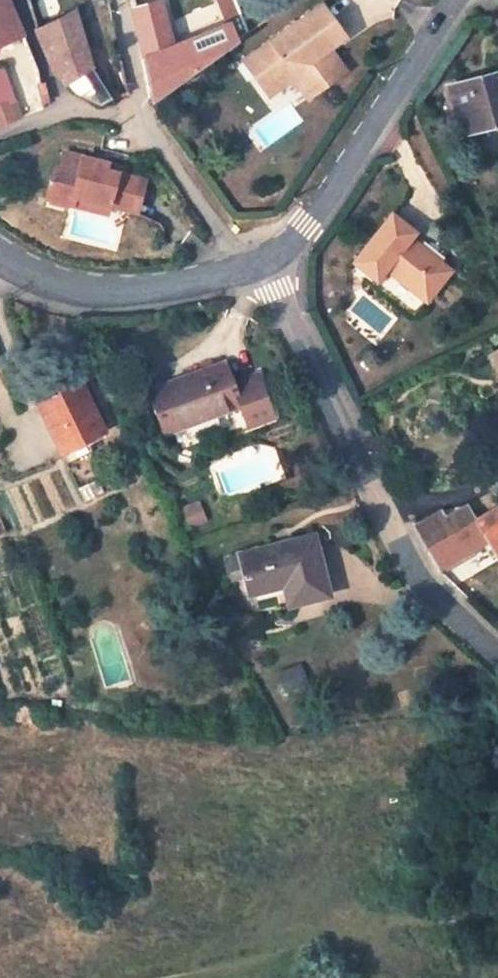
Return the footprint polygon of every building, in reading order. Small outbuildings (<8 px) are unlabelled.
[(18,32),(2,0),(0,0),(0,42),(18,32)] [(90,67),(72,0),(27,0),(31,12),(40,40),(55,71),(60,78),(70,89),(84,98),(100,105),(112,99),(90,67)] [(161,0),(132,0),(144,60),(173,48),(161,0)] [(222,0),(229,17),(243,13),(237,0),(223,0),(222,0)] [(290,84),(298,85),(309,102),(334,84),(333,82),(345,73),(330,51),(346,40),(323,8),(253,57),(263,72),(255,78),(269,98),(290,84)] [(173,48),(144,60),(149,85),(153,104),(237,42),(230,25),(173,48)] [(25,39),(21,30),(18,32),(0,42),(0,50),(25,39)] [(263,72),(253,57),(245,64),(255,78),(263,72)] [(13,102),(1,70),(0,70),(0,107),(13,102)] [(452,86),(464,131),(497,121),(497,74),(452,86)] [(37,107),(51,98),(40,80),(26,89),(37,107)] [(13,102),(0,107),(0,124),(18,117),(13,102)] [(110,162),(65,149),(60,171),(55,169),(55,168),(54,168),(54,169),(53,168),(53,169),(53,170),(46,196),(72,204),(75,196),(129,210),(137,178),(123,175),(107,171),(110,162)] [(126,166),(110,162),(107,171),(123,175),(126,166)] [(388,268),(428,300),(452,268),(411,237),(416,231),(393,213),(356,262),(379,280),(388,268)] [(225,361),(150,389),(166,432),(240,403),(249,425),(273,416),(258,373),(233,383),(225,361)] [(77,380),(36,398),(67,462),(92,450),(87,439),(104,431),(77,380)] [(476,519),(467,505),(446,516),(442,510),(428,518),(414,526),(439,568),(491,539),(497,550),(497,506),(476,519)] [(314,534),(239,553),(240,557),(246,579),(248,577),(254,596),(283,587),(288,607),(330,596),(314,534)] [(246,579),(240,557),(226,560),(232,582),(246,579)] [(16,703),(14,718),(44,721),(46,707),(16,703)]
